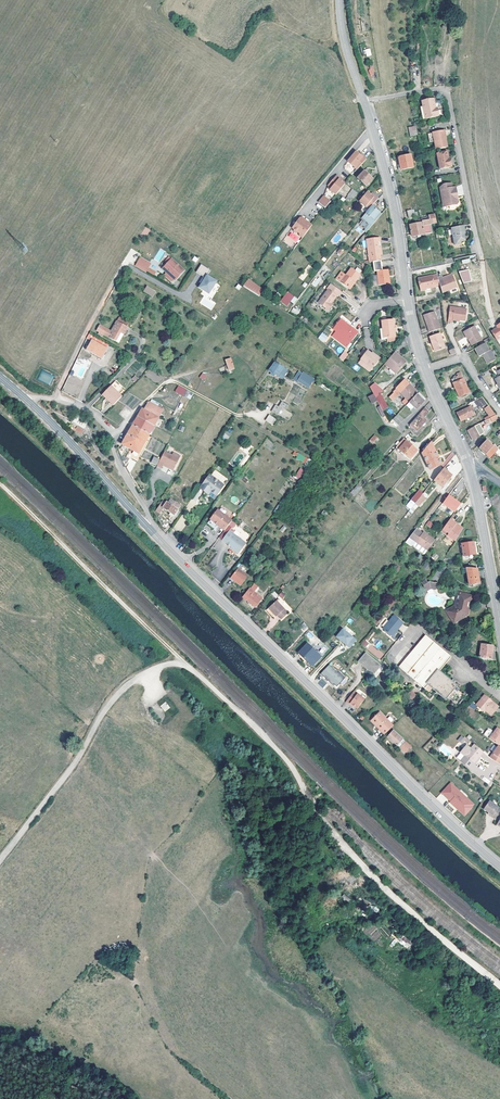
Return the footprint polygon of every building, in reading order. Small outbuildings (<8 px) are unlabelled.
[(438,119),(438,117),(436,110),(435,101),(423,103),(424,108),(421,109),(423,122),(438,119)] [(418,137),(416,127),(410,129),(412,138),(418,137)] [(431,135),(430,135),(431,140),(433,152),(447,149),(445,141),(444,141),(442,132),(430,134),(431,135)] [(440,167),(452,165),(450,156),(449,150),(437,152),(440,167)] [(363,157),(356,151),(348,161),(358,170),(368,159),(364,156),(363,157)] [(411,156),(399,158),(402,172),(414,169),(411,156)] [(364,172),(358,178),(366,187),(373,180),(364,172)] [(341,178),(337,175),(328,185),(332,188),(330,191),(337,196),(345,186),(346,185),(340,180),(341,178)] [(440,204),(456,201),(454,188),(449,189),(448,184),(440,186),(437,188),(440,204)] [(350,202),(357,192),(352,188),(345,199),(350,202)] [(371,208),(374,204),(380,197),(377,194),(375,196),(369,191),(362,199),(361,200),(371,208)] [(326,209),(332,202),(325,196),(319,203),(326,209)] [(384,212),(374,204),(371,208),(364,216),(374,224),(384,212)] [(415,209),(407,211),(408,219),(416,217),(415,209)] [(437,223),(435,212),(429,214),(430,219),(420,221),(420,218),(414,220),(415,225),(410,226),(412,238),(433,233),(431,224),(437,223)] [(302,239),(304,237),(312,226),(302,218),(300,219),(293,226),(294,232),(296,233),(297,233),(299,234),(299,236),(302,239)] [(464,228),(452,230),(455,247),(460,246),(462,243),(466,242),(464,234),(466,233),(465,227),(464,228)] [(382,262),(381,256),(380,248),(379,243),(382,243),(381,238),(367,239),(370,263),(374,263),(382,262)] [(154,259),(159,261),(165,251),(160,248),(154,259)] [(169,258),(165,263),(167,265),(169,266),(173,261),(169,258)] [(184,271),(173,261),(169,266),(167,265),(163,270),(167,273),(164,276),(169,280),(171,277),(174,280),(175,280),(184,271)] [(378,272),(383,271),(382,262),(374,263),(375,272),(378,272)] [(211,271),(202,265),(197,272),(206,278),(202,284),(201,284),(198,288),(204,291),(209,294),(217,282),(208,276),(211,271)] [(325,267),(319,275),(325,280),(331,271),(325,267)] [(340,282),(349,289),(358,276),(360,278),(362,276),(353,269),(347,276),(346,275),(340,282)] [(373,278),(375,287),(391,284),(389,270),(383,271),(378,272),(379,277),(373,278)] [(459,274),(464,285),(472,283),(469,271),(459,274)] [(337,280),(340,282),(346,275),(342,272),(337,280)] [(318,276),(311,284),(315,287),(322,279),(318,276)] [(358,276),(349,289),(350,290),(360,278),(358,276)] [(430,288),(441,285),(439,279),(438,276),(432,277),(432,276),(426,277),(430,288)] [(426,289),(430,288),(426,277),(417,279),(420,290),(426,289)] [(443,277),(439,279),(441,285),(443,294),(459,290),(456,279),(445,282),(444,280),(443,277)] [(243,286),(254,293),(258,286),(248,280),(243,286)] [(342,292),(332,284),(327,289),(329,290),(319,303),(329,310),(331,307),(330,305),(336,297),(338,298),(342,292)] [(264,290),(258,286),(254,293),(260,296),(264,290)] [(156,292),(147,287),(144,293),(153,298),(156,292)] [(287,306),(294,296),(288,291),(280,301),(287,306)] [(294,306),(292,313),(298,315),(301,309),(294,306)] [(453,322),(460,323),(466,323),(467,312),(449,310),(447,325),(453,326),(453,324),(453,322)] [(430,333),(440,329),(434,312),(423,316),(430,333)] [(343,325),(345,323),(342,320),(334,329),(346,339),(342,344),(347,348),(359,334),(349,326),(348,328),(343,325)] [(382,322),(383,329),(384,339),(395,338),(394,332),(395,332),(395,326),(394,320),(382,322)] [(104,338),(105,335),(119,343),(128,328),(118,323),(116,321),(110,331),(100,326),(97,331),(100,333),(99,335),(104,338)] [(468,340),(467,340),(471,347),(481,341),(474,328),(465,333),(468,340)] [(498,329),(498,330),(492,335),(496,342),(499,339),(499,328),(498,329)] [(323,332),(318,338),(323,343),(329,337),(323,332)] [(440,333),(430,337),(434,352),(445,348),(440,333)] [(88,334),(86,338),(91,341),(86,350),(102,359),(109,345),(88,334)] [(489,352),(485,345),(475,350),(479,358),(482,356),(488,366),(496,361),(490,351),(489,352)] [(359,355),(362,358),(367,352),(364,349),(359,355)] [(371,355),(367,352),(362,358),(361,361),(372,370),(380,360),(372,353),(371,355)] [(339,360),(343,363),(348,356),(345,353),(339,360)] [(406,363),(394,353),(393,355),(404,365),(406,363)] [(395,376),(404,365),(393,355),(389,359),(384,366),(395,376)] [(88,364),(76,359),(70,374),(82,379),(88,364)] [(230,359),(225,361),(229,372),(235,370),(230,359)] [(370,372),(372,370),(361,361),(359,363),(370,372)] [(275,363),(269,372),(271,373),(270,376),(274,378),(275,376),(280,379),(286,369),(275,363)] [(458,376),(451,380),(460,398),(470,393),(460,372),(457,374),(458,376)] [(313,379),(303,373),(302,376),(298,373),(293,381),(299,384),(300,382),(308,387),(313,379)] [(406,380),(388,395),(391,399),(400,392),(405,398),(402,402),(405,405),(417,392),(406,380)] [(373,394),(375,399),(382,390),(374,383),(370,389),(371,391),(373,394)] [(121,397),(111,386),(102,396),(113,406),(121,397)] [(175,392),(183,397),(186,390),(179,386),(175,392)] [(190,401),(193,395),(186,390),(183,397),(190,401)] [(371,404),(376,400),(375,399),(373,394),(368,397),(371,404)] [(380,395),(375,399),(376,400),(382,410),(387,407),(380,395)] [(417,410),(424,402),(417,395),(406,406),(411,410),(414,407),(417,410)] [(482,409),(487,420),(493,417),(495,415),(482,397),(469,404),(473,410),(476,408),(477,411),(482,409)] [(275,404),(271,411),(289,421),(293,414),(285,410),(288,404),(282,401),(279,406),(275,404)] [(138,418),(154,426),(163,411),(148,403),(147,404),(148,405),(145,411),(142,410),(141,413),(138,411),(137,414),(139,415),(138,418)] [(457,414),(461,421),(465,419),(466,422),(468,420),(467,418),(473,415),(469,407),(457,414)] [(425,408),(410,425),(417,431),(427,419),(425,417),(430,412),(425,408)] [(267,413),(264,419),(271,423),(275,417),(267,413)] [(398,414),(394,418),(398,423),(403,418),(398,414)] [(77,423),(86,428),(90,422),(81,416),(77,423)] [(141,431),(149,435),(154,426),(138,418),(133,426),(141,431)] [(479,424),(475,426),(475,427),(468,431),(473,441),(480,437),(480,436),(483,435),(484,433),(479,424)] [(122,445),(130,449),(141,431),(133,426),(131,429),(130,432),(128,435),(122,445)] [(141,431),(130,449),(134,451),(133,455),(137,457),(149,435),(141,431)] [(222,437),(227,440),(231,434),(226,431),(222,437)] [(404,439),(395,448),(409,460),(417,450),(404,439)] [(486,441),(479,449),(489,457),(496,450),(486,441)] [(431,442),(421,453),(429,470),(441,465),(431,442)] [(166,451),(158,466),(163,468),(165,464),(175,469),(182,456),(175,452),(173,455),(166,451)] [(295,459),(306,463),(308,458),(298,453),(295,459)] [(130,474),(131,476),(137,463),(132,461),(127,469),(130,474)] [(300,468),(295,476),(299,479),(305,471),(300,468)] [(443,469),(433,481),(442,488),(452,476),(443,469)] [(209,489),(214,492),(220,483),(211,476),(201,489),(206,493),(209,489)] [(214,492),(210,497),(209,498),(215,502),(226,488),(220,483),(214,492)] [(357,485),(350,493),(355,497),(361,489),(357,485)] [(411,501),(415,504),(422,495),(418,492),(411,501)] [(422,495),(415,504),(418,507),(426,499),(422,495)] [(454,514),(460,506),(448,497),(442,505),(454,514)] [(163,501),(156,511),(161,514),(164,509),(177,518),(181,513),(179,511),(182,507),(171,499),(168,504),(163,501)] [(208,523),(210,524),(220,511),(217,509),(208,523)] [(217,525),(219,526),(227,516),(220,511),(210,524),(215,528),(217,525)] [(179,532),(186,525),(183,522),(186,519),(183,516),(173,526),(179,532)] [(233,520),(227,516),(219,526),(225,530),(233,520)] [(455,541),(461,531),(455,527),(457,524),(450,520),(442,530),(449,535),(448,536),(455,541)] [(409,538),(412,540),(418,531),(416,530),(409,538)] [(412,540),(416,543),(427,551),(435,541),(423,533),(422,534),(418,531),(412,540)] [(221,542),(230,548),(237,538),(228,532),(221,542)] [(237,538),(230,548),(238,555),(245,545),(237,538)] [(462,551),(463,557),(471,555),(476,555),(473,542),(461,544),(462,548),(459,548),(459,552),(462,551)] [(426,554),(427,551),(416,543),(413,547),(425,555),(426,554)] [(422,567),(427,571),(431,565),(426,561),(422,567)] [(448,567),(441,566),(433,580),(437,582),(448,567)] [(477,569),(476,569),(468,568),(466,568),(469,586),(479,585),(477,569)] [(235,579),(233,581),(240,586),(248,577),(237,569),(232,576),(235,579)] [(436,591),(438,583),(423,579),(422,587),(436,591)] [(253,584),(242,597),(255,608),(262,599),(253,593),(257,587),(253,584)] [(453,624),(467,616),(465,615),(468,605),(470,606),(472,598),(459,594),(456,607),(446,613),(453,624)] [(275,601),(268,608),(276,616),(277,615),(281,619),(287,612),(275,601)] [(382,630),(390,636),(391,638),(403,624),(401,622),(394,616),(382,630)] [(355,640),(342,629),(335,637),(349,648),(355,640)] [(453,678),(452,680),(450,683),(438,673),(441,670),(451,657),(425,636),(398,668),(424,689),(421,693),(429,701),(436,693),(438,691),(455,706),(464,695),(453,685),(455,683),(456,681),(453,678)] [(299,654),(308,663),(317,653),(307,644),(299,654)] [(372,645),(368,649),(379,659),(383,655),(372,645)] [(492,647),(481,645),(479,658),(490,659),(492,647)] [(317,653),(308,663),(313,667),(321,657),(317,653)] [(366,654),(359,663),(374,674),(380,665),(366,654)] [(330,665),(321,674),(330,683),(331,682),(334,685),(337,688),(346,679),(340,673),(338,674),(330,665)] [(450,683),(452,680),(441,670),(438,673),(450,683)] [(469,694),(455,683),(453,685),(464,695),(455,706),(438,691),(436,693),(455,710),(469,694)] [(410,691),(406,696),(412,700),(416,695),(410,691)] [(350,703),(353,706),(357,710),(364,702),(354,692),(345,702),(349,705),(350,703)] [(484,695),(476,705),(483,711),(484,710),(491,715),(497,706),(484,695)] [(160,706),(164,712),(170,708),(166,702),(160,706)] [(370,721),(375,726),(378,724),(387,733),(394,726),(379,712),(370,721)] [(384,736),(387,733),(378,724),(375,726),(384,736)] [(498,745),(499,742),(499,729),(496,727),(493,732),(488,738),(497,744),(498,745)] [(483,734),(488,738),(493,732),(487,728),(483,734)] [(413,748),(393,731),(388,737),(406,753),(410,748),(411,750),(413,748)] [(457,741),(464,744),(466,738),(460,735),(457,741)] [(472,771),(477,766),(473,763),(483,752),(474,744),(470,749),(466,745),(460,752),(464,755),(460,760),(472,771)] [(498,745),(497,744),(489,757),(494,761),(499,765),(499,747),(498,745)] [(474,804),(466,797),(465,799),(458,792),(459,791),(450,783),(441,792),(450,801),(449,802),(455,808),(457,806),(458,808),(457,809),(464,816),(472,807),(471,807),(474,804)] [(465,799),(466,797),(459,791),(458,792),(465,799)] [(499,811),(499,810),(499,809),(489,801),(487,803),(483,810),(487,813),(487,814),(494,819),(499,811)] [(344,894),(342,897),(348,902),(350,899),(344,894)] [(403,935),(398,941),(407,949),(412,943),(403,935)]
